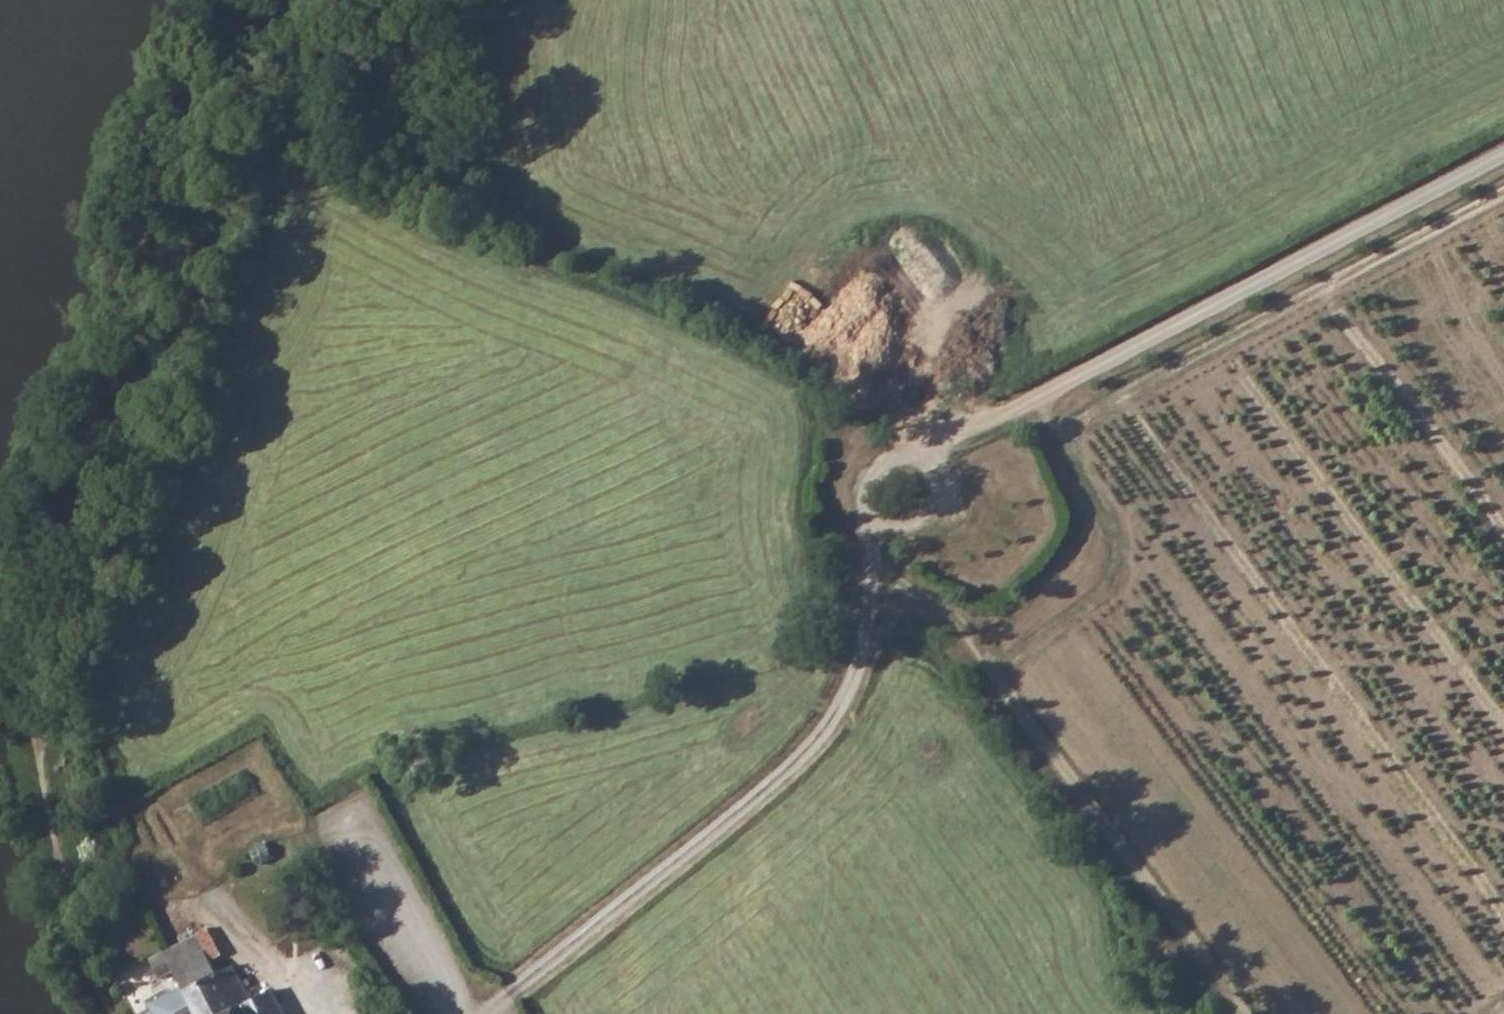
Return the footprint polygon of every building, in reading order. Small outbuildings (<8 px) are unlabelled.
[(266,841),(250,850),(257,863),(273,855),(266,841)] [(153,958),(164,975),(176,968),(186,988),(158,1004),(163,1013),(239,1013),(237,1009),(252,999),(233,965),(218,972),(207,952),(197,935),(153,958)]
